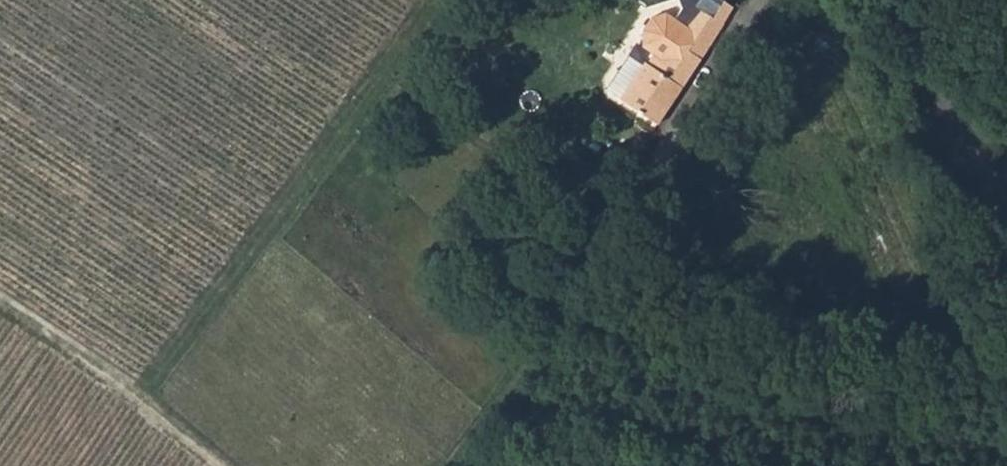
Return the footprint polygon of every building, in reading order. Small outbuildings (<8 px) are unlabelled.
[(655,121),(725,20),(700,4),(686,23),(667,9),(653,14),(643,27),(643,43),(654,50),(647,61),(645,59),(619,97),(655,121)]
